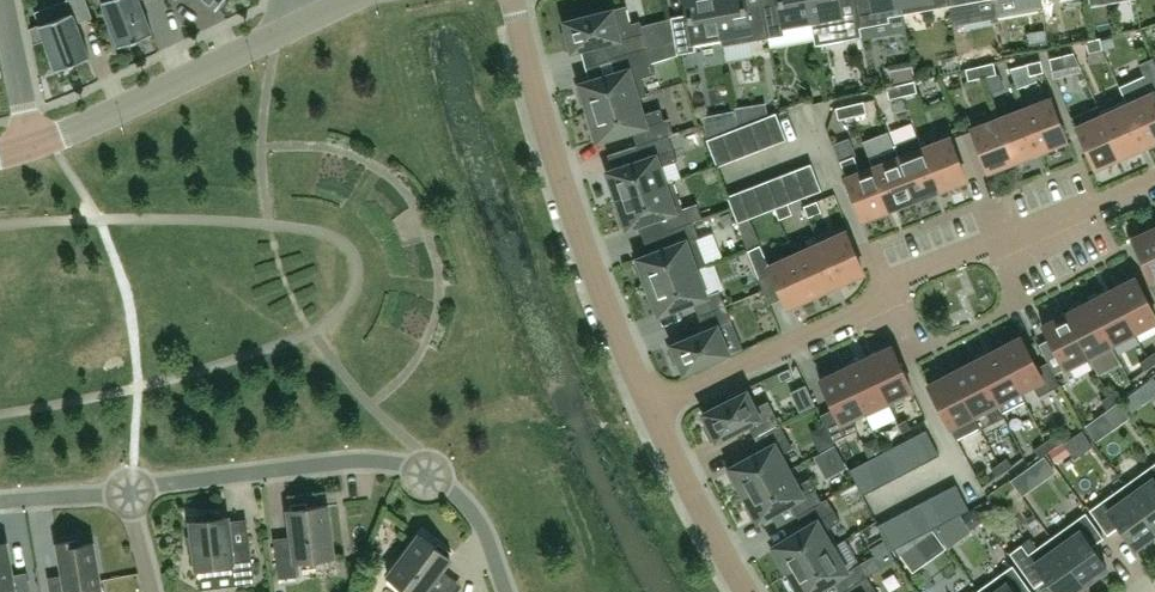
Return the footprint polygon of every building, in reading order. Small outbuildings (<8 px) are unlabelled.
[(30,28),(33,44),(45,40),(56,70),(90,57),(77,22),(93,17),(87,0),(63,0),(35,10),(40,24),(30,28)] [(119,46),(153,33),(140,0),(102,0),(119,46)] [(216,8),(223,0),(206,0),(216,8)] [(695,45),(721,40),(722,40),(715,0),(685,0),(689,20),(672,23),(678,53),(696,50),(695,45)] [(722,40),(721,40),(722,46),(769,37),(763,7),(747,10),(746,0),(715,0),(722,40)] [(769,37),(785,34),(784,29),(812,24),(813,24),(809,0),(779,0),(779,4),(763,7),(769,37)] [(812,24),(813,29),(842,24),(845,39),(862,36),(860,27),(855,0),(809,0),(813,24),(812,24)] [(860,27),(890,22),(889,16),(904,13),(902,0),(855,0),(860,27)] [(904,13),(950,5),(949,0),(902,0),(904,13)] [(594,13),(564,21),(567,32),(563,33),(567,50),(571,49),(572,51),(606,42),(610,58),(616,56),(647,47),(640,20),(631,23),(626,5),(610,9),(609,5),(593,10),(594,13)] [(1100,38),(1086,41),(1089,53),(1103,49),(1100,38)] [(590,112),(638,98),(647,95),(642,77),(655,73),(647,47),(616,56),(621,71),(581,83),(581,86),(577,87),(583,103),(587,102),(590,112)] [(1063,55),(1050,58),(1052,70),(1066,67),(1063,55)] [(1147,143),(1154,139),(1154,95),(1154,94),(1154,60),(1154,57),(1139,64),(1145,76),(1136,80),(1134,87),(1139,100),(1129,105),(1147,143)] [(1041,60),(1027,63),(1030,75),(1044,72),(1041,60)] [(980,65),(983,77),(997,74),(994,62),(980,65)] [(983,77),(980,65),(966,69),(969,80),(983,77)] [(901,84),(903,95),(917,92),(915,80),(901,84)] [(903,95),(901,84),(887,87),(889,99),(903,95)] [(637,145),(669,135),(674,133),(669,118),(664,119),(661,108),(642,114),(638,98),(590,112),(598,140),(632,130),(637,145)] [(1147,143),(1129,105),(1127,99),(1100,111),(1120,155),(1147,143)] [(1025,110),(1040,149),(1066,139),(1051,100),(1025,110)] [(850,104),(853,116),(867,113),(864,101),(850,104)] [(788,132),(799,128),(790,104),(779,108),(788,132)] [(853,116),(850,104),(836,107),(839,119),(853,116)] [(1095,166),(1120,155),(1100,111),(1098,106),(1073,117),(1095,166)] [(1040,149),(1025,110),(999,120),(1014,159),(1040,149)] [(776,112),(762,118),(773,144),(787,139),(776,112)] [(762,118),(748,123),(759,150),(773,144),(762,118)] [(1014,159),(999,120),(973,130),(988,169),(1014,159)] [(748,123),(735,128),(745,155),(759,150),(748,123)] [(735,128),(721,134),(731,160),(745,155),(735,128)] [(721,134),(707,139),(717,166),(731,160),(721,134)] [(617,198),(664,182),(659,166),(677,160),(669,135),(637,145),(641,160),(608,171),(617,198)] [(896,150),(914,198),(940,188),(924,148),(919,135),(894,145),(896,150)] [(924,148),(940,188),(966,178),(951,138),(924,148)] [(873,168),(888,208),(914,198),(896,150),(870,160),(873,168)] [(854,156),(840,161),(862,218),(888,208),(873,168),(860,173),(854,156)] [(811,163),(797,168),(808,195),(822,190),(811,163)] [(794,200),(801,198),(808,195),(797,168),(783,174),(794,200)] [(770,179),(780,206),(788,203),(794,200),(783,174),(770,179)] [(666,231),(694,221),(702,218),(697,203),(683,208),(672,179),(664,182),(617,198),(621,209),(617,210),(622,226),(626,225),(627,227),(661,216),(666,231)] [(766,211),(775,208),(780,206),(770,179),(756,184),(766,211)] [(756,184),(742,190),(752,217),(766,211),(756,184)] [(742,190),(728,195),(738,222),(752,217),(742,190)] [(817,201),(804,206),(808,217),(822,212),(817,201)] [(780,206),(775,208),(779,219),(792,214),(788,203),(780,206)] [(649,286),(696,269),(707,265),(696,237),(699,236),(694,221),(666,231),(671,246),(638,258),(639,261),(635,262),(641,278),(645,276),(649,286)] [(718,239),(736,238),(735,222),(717,223),(718,239)] [(1132,239),(1133,240),(1154,286),(1154,288),(1154,228),(1132,239)] [(820,244),(838,282),(864,271),(846,232),(820,244)] [(813,294),(795,255),(770,267),(760,244),(748,250),(759,278),(772,272),(787,305),(813,294)] [(838,282),(820,244),(795,255),(813,294),(838,282)] [(693,301),(699,316),(725,305),(720,290),(706,296),(696,269),(649,286),(653,296),(649,297),(655,313),(659,311),(659,314),(693,301)] [(1112,291),(1133,331),(1154,320),(1154,313),(1137,279),(1137,277),(1112,290),(1112,291)] [(1133,331),(1112,291),(1090,302),(1112,342),(1133,331)] [(1114,347),(1112,342),(1090,302),(1068,314),(1091,359),(1114,347)] [(684,373),(712,361),(713,365),(731,356),(718,325),(731,320),(725,305),(699,316),(705,330),(672,344),(673,347),(669,348),(675,364),(679,362),(684,373)] [(1091,359),(1068,314),(1068,313),(1043,326),(1043,327),(1044,327),(1067,372),(1091,359)] [(1022,337),(997,350),(998,350),(1020,390),(1020,389),(1032,383),(1039,396),(1060,385),(1048,362),(1037,367),(1022,338),(1023,338),(1022,337)] [(893,346),(868,358),(869,358),(888,399),(889,399),(912,388),(893,348),(894,347),(893,346)] [(1020,390),(998,350),(975,361),(996,402),(1001,412),(1002,412),(1026,400),(1020,389),(1020,390)] [(1148,357),(1140,362),(1146,370),(1153,365),(1148,357)] [(866,416),(891,404),(889,399),(888,399),(869,358),(868,358),(846,369),(845,369),(864,410),(864,411),(866,416)] [(996,402),(975,361),(953,373),(980,426),(992,420),(993,422),(1005,417),(1002,412),(1001,412),(996,402)] [(851,416),(864,411),(864,410),(845,369),(846,369),(846,368),(820,380),(821,382),(821,381),(834,408),(821,414),(833,441),(858,429),(851,416)] [(928,385),(929,387),(929,386),(956,439),(980,426),(953,373),(928,385)] [(761,418),(746,387),(728,396),(730,399),(702,413),(707,423),(704,425),(711,440),(715,438),(716,441),(748,424),(755,437),(780,424),(774,411),(761,418)] [(1117,389),(1109,395),(1115,403),(1123,397),(1117,389)] [(1115,403),(1109,395),(1102,400),(1107,408),(1115,403)] [(1030,434),(1040,427),(1023,404),(1013,412),(1030,434)] [(907,419),(898,424),(903,432),(911,428),(907,419)] [(740,485),(745,494),(789,470),(780,454),(793,447),(780,424),(755,437),(762,450),(730,468),(732,470),(728,472),(736,487),(740,485)] [(913,436),(927,462),(940,455),(926,429),(913,436)] [(901,443),(914,468),(927,462),(913,436),(901,443)] [(1050,450),(1059,443),(1054,436),(1044,442),(1050,450)] [(1044,442),(1034,449),(1040,457),(1050,450),(1044,442)] [(888,450),(901,475),(914,468),(901,443),(888,450)] [(875,456),(888,482),(901,475),(888,450),(875,456)] [(862,463),(876,488),(888,482),(875,456),(862,463)] [(1005,471),(1013,466),(1007,458),(999,463),(1005,471)] [(876,488),(862,463),(850,469),(863,495),(876,488)] [(999,463),(992,469),(997,477),(1005,471),(999,463)] [(1154,528),(1154,463),(1124,485),(1154,528)] [(797,485),(789,470),(745,494),(749,503),(746,505),(754,519),(757,517),(759,520),(790,503),(797,515),(822,501),(810,478),(797,485)] [(956,484),(944,491),(957,516),(970,509),(956,484)] [(1124,485),(1090,510),(1108,535),(1119,527),(1134,547),(1154,532),(1154,528),(1124,485)] [(944,491),(931,497),(944,523),(957,516),(944,491)] [(931,497),(918,504),(931,529),(944,523),(931,497)] [(828,528),(840,521),(827,498),(822,501),(797,515),(804,528),(774,546),(775,548),(772,550),(780,565),(784,563),(789,572),(833,547),(837,544),(828,528)] [(327,505),(309,507),(308,501),(291,503),(292,509),(290,509),(294,543),(275,545),(279,578),(298,576),(297,561),(334,557),(327,505)] [(918,504),(905,511),(918,536),(931,529),(918,504)] [(905,511),(893,517),(906,543),(918,536),(905,511)] [(232,545),(228,517),(223,518),(223,515),(218,513),(212,512),(207,512),(201,515),(197,518),(197,521),(192,521),(194,536),(188,537),(190,552),(195,552),(199,578),(233,574),(235,585),(255,583),(251,543),(232,545)] [(1104,538),(1086,513),(1051,537),(1084,583),(1107,567),(1092,546),(1104,538)] [(879,524),(893,549),(906,543),(893,517),(879,524)] [(430,584),(451,557),(449,556),(453,551),(439,541),(435,545),(421,534),(389,576),(410,591),(440,591),(430,584)] [(1084,583),(1051,537),(1029,553),(1022,544),(1010,553),(1035,587),(1046,579),(1056,591),(1072,591),(1084,583)] [(59,543),(66,582),(50,585),(51,591),(102,591),(93,543),(80,545),(79,539),(59,543)] [(789,572),(794,580),(791,582),(796,591),(813,591),(835,579),(843,591),(867,576),(894,559),(883,541),(870,549),(874,555),(857,565),(847,571),(833,547),(789,572)] [(7,542),(0,544),(0,591),(32,591),(29,579),(13,582),(7,542)] [(980,591),(1028,591),(1031,590),(1013,565),(978,590),(980,591)] [(867,576),(843,591),(877,591),(867,576)]
